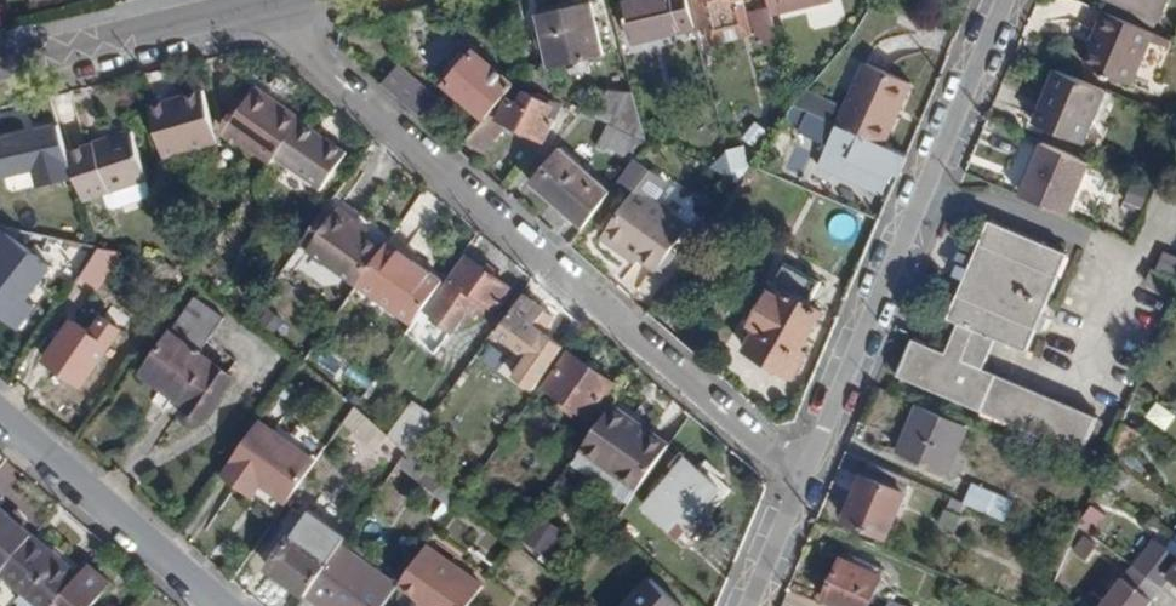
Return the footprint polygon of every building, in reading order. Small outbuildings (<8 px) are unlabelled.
[(604,54),(591,0),(590,0),(537,14),(549,68),(604,54)] [(618,47),(694,27),(687,0),(634,0),(607,7),(618,47)] [(739,23),(733,0),(687,0),(694,27),(713,23),(714,29),(739,23)] [(772,14),(829,0),(768,0),(770,8),(772,14)] [(1159,17),(1166,0),(1118,0),(1159,17)] [(757,45),(778,40),(772,14),(770,8),(749,12),(757,45)] [(1100,35),(1087,66),(1131,85),(1154,32),(1105,11),(1095,33),(1100,35)] [(485,118),(488,114),(513,85),(471,50),(443,82),(485,118)] [(836,124),(883,145),(910,83),(865,63),(836,124)] [(424,121),(440,102),(397,67),(382,85),(424,121)] [(1057,69),(1035,122),(1084,143),(1107,90),(1057,69)] [(201,87),(148,100),(163,151),(214,139),(201,87)] [(257,88),(226,131),(271,164),(275,158),(302,121),(257,88)] [(466,140),(482,154),(507,125),(541,141),(553,118),(546,115),(551,105),(523,91),(516,104),(507,99),(497,120),(488,114),(485,118),(466,140)] [(645,140),(643,132),(631,92),(611,91),(598,117),(608,122),(635,135),(645,140)] [(785,115),(803,124),(809,112),(793,105),(785,115)] [(803,124),(831,137),(836,124),(809,112),(803,124)] [(275,158),(321,190),(347,154),(302,121),(275,158)] [(607,146),(625,155),(635,135),(608,122),(595,147),(604,151),(607,146)] [(891,174),(896,177),(905,155),(883,145),(836,124),(831,137),(817,165),(882,195),(891,174)] [(0,139),(0,179),(26,172),(37,191),(69,181),(57,127),(0,139)] [(146,200),(150,191),(130,132),(67,153),(84,201),(117,190),(122,202),(129,205),(146,200)] [(1044,143),(1021,196),(1067,215),(1090,162),(1044,143)] [(529,181),(565,212),(596,177),(560,146),(529,181)] [(737,184),(749,166),(743,146),(728,150),(735,179),(737,184)] [(711,166),(735,179),(728,150),(711,166)] [(660,269),(691,226),(640,189),(609,232),(643,257),(660,269)] [(299,244),(356,285),(382,249),(366,236),(369,232),(337,207),(333,213),(326,207),(299,244)] [(955,333),(953,339),(990,355),(997,339),(1027,352),(1068,253),(989,220),(974,257),(969,268),(948,318),(959,323),(955,333)] [(17,308),(51,266),(41,258),(45,249),(50,236),(9,227),(0,239),(0,296),(17,308)] [(639,263),(643,257),(609,232),(605,238),(639,263)] [(45,249),(67,255),(70,241),(50,236),(45,249)] [(412,325),(427,304),(444,280),(389,240),(382,249),(356,285),(412,325)] [(77,282),(81,276),(100,248),(70,241),(67,255),(63,273),(77,282)] [(81,276),(98,288),(121,253),(100,248),(81,276)] [(955,263),(969,268),(974,257),(960,251),(955,263)] [(1158,271),(1175,278),(1175,256),(1165,252),(1158,271)] [(471,302),(489,314),(508,287),(467,256),(427,312),(451,330),(471,302)] [(805,353),(800,349),(822,313),(809,305),(821,285),(786,264),(756,313),(764,318),(745,349),(790,377),(805,353)] [(1147,283),(1175,295),(1175,278),(1158,271),(1153,269),(1147,283)] [(542,306),(525,293),(496,332),(528,356),(514,375),(532,388),(563,345),(535,324),(542,315),(538,312),(542,306)] [(239,361),(209,339),(225,318),(195,297),(168,335),(233,381),(236,377),(230,372),(239,361)] [(546,309),(542,306),(538,312),(542,315),(546,309)] [(51,364),(81,385),(122,329),(105,317),(92,333),(72,319),(57,340),(63,346),(51,364)] [(939,340),(950,345),(953,339),(955,333),(944,328),(939,340)] [(204,421),(233,381),(168,335),(140,374),(181,405),(180,410),(181,416),(185,422),(192,426),(199,425),(204,421)] [(914,339),(899,376),(1084,454),(1099,416),(985,368),(990,355),(953,339),(950,345),(947,353),(914,339)] [(589,415),(612,383),(570,353),(548,385),(589,415)] [(391,435),(410,451),(434,415),(414,401),(391,435)] [(919,404),(898,452),(948,474),(969,426),(919,404)] [(572,462),(629,502),(669,445),(613,405),(572,462)] [(380,447),(390,434),(356,406),(343,423),(377,452),(380,447)] [(270,489),(287,501),(316,461),(260,418),(221,473),(252,495),(263,481),(271,487),(270,489)] [(401,463),(410,451),(391,435),(390,434),(380,447),(389,455),(400,464),(401,463)] [(453,508),(462,496),(410,451),(401,463),(446,502),(453,508)] [(373,476),(385,485),(400,464),(389,455),(373,476)] [(645,506),(684,541),(731,488),(702,462),(697,468),(687,459),(645,506)] [(863,472),(842,521),(887,540),(908,491),(906,491),(911,479),(871,462),(866,474),(863,472)] [(973,484),(965,503),(967,504),(1004,520),(1012,501),(973,484)] [(951,497),(939,525),(956,532),(967,504),(965,503),(951,497)] [(0,502),(0,569),(2,571),(34,534),(35,533),(24,523),(28,518),(18,510),(15,515),(0,502)] [(435,517),(442,522),(453,508),(446,502),(435,517)] [(530,534),(560,554),(571,539),(542,518),(530,534)] [(39,605),(53,605),(81,574),(34,534),(2,571),(0,573),(39,605)] [(270,568),(307,594),(331,561),(294,535),(270,568)] [(1132,565),(1165,590),(1173,579),(1175,581),(1175,560),(1151,541),(1132,565)] [(321,605),(383,605),(399,583),(344,543),(331,561),(307,594),(306,596),(321,605)] [(485,584),(428,543),(405,575),(400,582),(432,605),(431,605),(469,605),(485,584)] [(858,557),(854,564),(882,576),(885,570),(858,557)] [(824,597),(844,605),(869,605),(883,577),(882,576),(854,564),(842,558),(824,597)] [(111,584),(89,565),(81,574),(53,605),(91,605),(111,584)] [(1081,605),(1152,605),(1165,590),(1132,565),(1104,600),(1093,592),(1081,605)] [(647,577),(621,605),(679,605),(647,577)]
